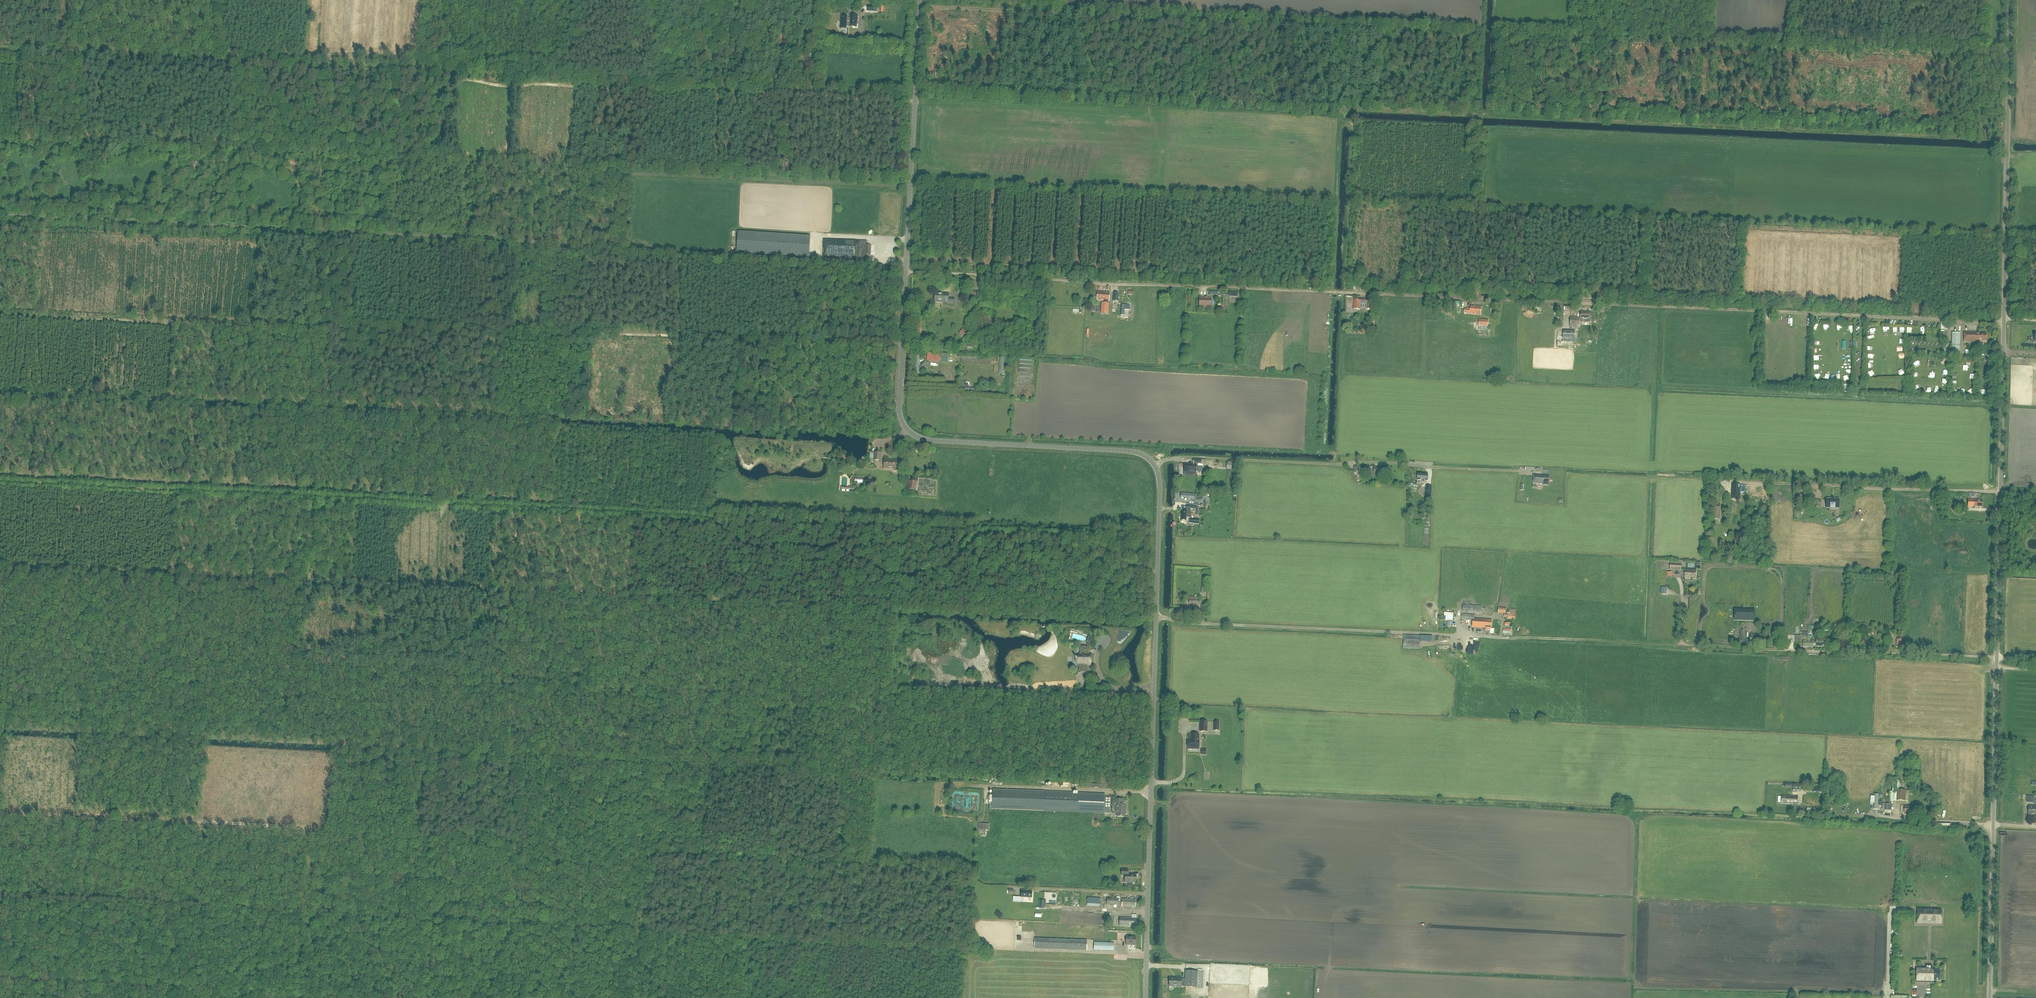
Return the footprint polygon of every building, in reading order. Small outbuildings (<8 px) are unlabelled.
[(857,22),(857,16),(850,15),(849,27),(856,28),(856,27),(857,27),(857,24),(856,24),(857,21),(857,22)] [(737,253),(809,258),(810,237),(738,232),(737,253)] [(865,255),(871,256),(871,245),(871,246),(866,246),(867,242),(824,241),(823,257),(865,259),(865,255)] [(886,257),(885,250),(876,250),(876,258),(886,257)] [(1096,301),(1104,301),(1103,314),(1108,314),(1109,304),(1108,304),(1108,302),(1109,302),(1110,293),(1097,292),(1096,301)] [(948,298),(948,294),(942,294),(942,295),(935,294),(935,302),(943,302),(943,303),(948,303),(948,304),(954,304),(954,299),(948,298)] [(1199,307),(1211,307),(1211,298),(1199,298),(1199,307)] [(1371,310),(1372,300),(1360,300),(1360,301),(1354,301),(1354,310),(1360,310),(1360,304),(1367,305),(1367,310),(1371,310)] [(1465,313),(1466,310),(1479,316),(1480,312),(1467,306),(1464,313),(1465,313)] [(1581,320),(1590,320),(1591,313),(1581,312),(1581,320)] [(1570,327),(1579,327),(1579,318),(1570,317),(1570,327)] [(968,334),(962,329),(959,333),(966,338),(968,334)] [(1563,341),(1571,342),(1571,346),(1574,346),(1575,334),(1575,331),(1564,331),(1563,341)] [(1986,334),(1979,334),(1979,333),(1964,332),(1964,342),(1976,342),(1976,341),(1986,342),(1986,334)] [(1960,350),(1960,345),(1960,334),(1953,333),(1952,352),(1952,358),(1959,358),(1959,352),(1959,350),(1960,350)] [(1184,471),(1185,471),(1185,474),(1192,474),(1192,472),(1196,472),(1196,465),(1201,465),(1201,460),(1193,459),(1193,465),(1184,464),(1184,471)] [(884,460),(884,469),(893,469),(893,471),(894,471),(895,472),(896,471),(897,471),(897,470),(899,470),(899,462),(891,461),(884,460)] [(1369,473),(1370,467),(1359,466),(1359,472),(1360,472),(1360,475),(1362,475),(1363,472),(1369,473)] [(1374,468),(1374,476),(1389,476),(1389,469),(1374,468)] [(1549,485),(1549,476),(1534,475),(1533,483),(1543,484),(1543,485),(1549,485)] [(1740,493),(1745,493),(1745,486),(1734,485),(1734,493),(1740,494),(1740,493)] [(1839,500),(1826,499),(1826,508),(1830,508),(1830,509),(1835,509),(1835,508),(1839,509),(1839,500)] [(1948,500),(1948,508),(1961,509),(1961,501),(1948,500)] [(1190,509),(1195,510),(1195,506),(1186,505),(1186,510),(1185,510),(1185,511),(1181,511),(1180,514),(1181,515),(1181,521),(1186,521),(1186,518),(1190,518),(1190,512),(1190,509)] [(1685,570),(1685,578),(1696,579),(1696,570),(1685,570)] [(1180,615),(1197,616),(1197,607),(1180,607),(1180,615)] [(1507,612),(1507,614),(1504,614),(1504,617),(1508,617),(1508,620),(1515,620),(1516,614),(1516,609),(1509,609),(1509,612),(1507,612)] [(1755,612),(1741,611),(1741,610),(1735,609),(1734,620),(1754,621),(1755,612)] [(1472,627),(1482,628),(1482,627),(1486,628),(1486,630),(1490,631),(1490,633),(1493,634),(1494,629),(1491,629),(1492,620),(1474,619),(1475,615),(1462,614),(1462,619),(1473,620),(1472,627)] [(1758,644),(1763,645),(1763,635),(1750,635),(1750,643),(1758,643),(1758,644)] [(1404,639),(1403,648),(1420,649),(1420,640),(1404,639)] [(1816,643),(1814,643),(1814,642),(1803,641),(1803,647),(1814,647),(1814,646),(1816,646),(1816,647),(1824,647),(1825,639),(1816,639),(1816,643)] [(1078,644),(1078,643),(1078,644),(1079,646),(1079,649),(1080,650),(1080,652),(1080,653),(1080,654),(1080,655),(1080,656),(1079,656),(1078,657),(1077,658),(1076,659),(1075,659),(1075,660),(1076,660),(1077,661),(1078,662),(1079,663),(1080,663),(1080,664),(1080,665),(1079,667),(1079,668),(1079,669),(1079,670),(1078,672),(1077,673),(1077,674),(1076,676),(1077,676),(1077,675),(1078,675),(1078,674),(1079,674),(1079,673),(1080,673),(1081,673),(1082,672),(1083,672),(1084,672),(1085,672),(1085,673),(1086,673),(1087,673),(1087,674),(1088,674),(1088,675),(1089,675),(1089,676),(1090,676),(1090,675),(1089,674),(1089,672),(1089,671),(1088,670),(1088,668),(1088,667),(1088,666),(1090,665),(1090,664),(1090,663),(1089,663),(1089,662),(1090,661),(1090,659),(1090,658),(1089,658),(1090,657),(1090,656),(1089,654),(1089,653),(1089,652),(1089,650),(1090,649),(1090,648),(1091,647),(1091,645),(1092,644),(1091,644),(1091,645),(1090,645),(1090,646),(1089,646),(1088,647),(1087,647),(1086,647),(1085,647),(1085,646),(1084,646),(1083,646),(1082,647),(1081,646),(1080,646),(1079,645),(1078,644)] [(1470,653),(1473,653),(1478,653),(1478,644),(1474,644),(1474,649),(1470,649),(1470,653)] [(1199,749),(1199,741),(1198,741),(1198,735),(1191,735),(1191,741),(1188,741),(1188,749),(1199,749)] [(1895,789),(1894,792),(1889,792),(1890,802),(1893,802),(1893,801),(1896,801),(1905,801),(1906,791),(1901,791),(1901,781),(1897,780),(1897,789),(1895,789)] [(992,809),(1044,811),(1104,813),(1104,809),(1110,809),(1111,797),(1105,797),(1105,794),(992,790),(992,809)] [(1797,804),(1798,796),(1781,796),(1781,804),(1797,804)] [(1117,812),(1117,817),(1124,817),(1124,811),(1125,811),(1125,805),(1122,805),(1122,800),(1115,799),(1115,812),(1117,812)] [(1905,806),(1901,806),(1901,813),(1904,814),(1916,815),(1917,807),(1905,806)] [(1125,883),(1128,883),(1128,887),(1132,887),(1133,883),(1136,883),(1136,875),(1128,875),(1128,870),(1122,870),(1121,876),(1125,876),(1125,883)] [(1099,907),(1100,898),(1087,898),(1087,906),(1099,907)] [(1122,907),(1135,908),(1136,899),(1122,899),(1122,907)] [(1935,911),(1931,911),(1931,910),(1930,910),(1927,909),(1917,909),(1917,923),(1941,924),(1941,911),(1935,911)] [(1136,927),(1136,918),(1120,918),(1119,926),(1136,927)] [(1136,938),(1132,937),(1126,937),(1126,945),(1136,945),(1136,938)] [(1034,948),(1087,950),(1087,940),(1034,938),(1034,948)] [(1094,943),(1093,950),(1113,951),(1114,943),(1094,943)] [(1917,968),(1916,982),(1931,982),(1931,980),(1939,981),(1940,970),(1933,970),(1933,968),(1931,968),(1931,966),(1926,965),(1926,968),(1917,968)] [(1184,987),(1202,988),(1203,972),(1185,971),(1185,979),(1181,979),(1181,978),(1176,978),(1176,979),(1169,978),(1169,986),(1181,987),(1181,986),(1184,987)]
